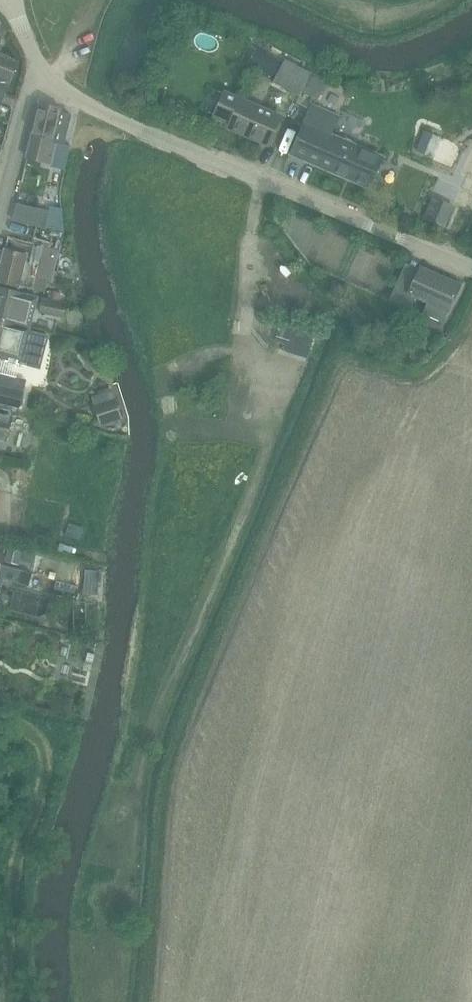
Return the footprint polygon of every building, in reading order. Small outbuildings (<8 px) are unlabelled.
[(7,92),(9,85),(19,61),(0,54),(0,90),(7,92)] [(284,59),(273,81),(312,101),(323,79),(284,59)] [(270,144),(277,127),(283,115),(226,90),(214,116),(230,123),(229,126),(270,144)] [(64,145),(66,135),(71,116),(59,113),(60,110),(40,105),(27,158),(52,164),(57,143),(64,145)] [(369,186),(377,167),(381,158),(332,137),(340,117),(312,105),(291,152),(369,186)] [(422,129),(414,151),(435,159),(444,137),(422,129)] [(452,204),(434,197),(426,218),(444,226),(452,204)] [(18,204),(13,221),(15,221),(33,226),(45,229),(49,212),(37,209),(18,204)] [(47,284),(48,277),(36,274),(43,247),(9,238),(0,272),(0,281),(20,286),(20,285),(45,291),(47,284)] [(421,267),(420,269),(406,263),(389,300),(410,309),(416,297),(428,302),(423,313),(444,323),(461,285),(421,267)] [(39,298),(0,288),(0,320),(17,324),(31,328),(39,298)] [(68,302),(41,298),(38,314),(65,318),(68,302)] [(31,328),(17,324),(0,320),(0,357),(9,360),(10,357),(19,359),(18,364),(41,370),(50,335),(31,330),(31,328)] [(280,324),(276,337),(310,348),(314,335),(280,324)] [(16,412),(18,408),(21,408),(27,381),(0,374),(0,408),(16,412)] [(122,419),(115,398),(113,390),(92,397),(100,426),(122,419)] [(0,414),(0,440),(6,441),(12,417),(0,414)] [(8,548),(5,558),(19,561),(22,551),(8,548)] [(17,569),(14,582),(29,586),(33,573),(17,569)] [(54,619),(52,629),(80,636),(82,625),(78,624),(79,619),(60,614),(58,619),(54,619)] [(78,668),(92,671),(95,653),(81,650),(78,668)]
